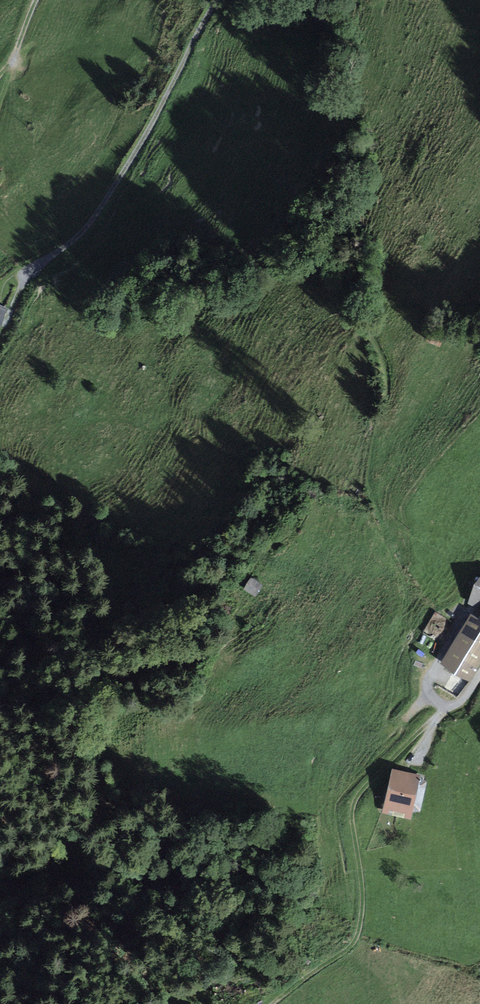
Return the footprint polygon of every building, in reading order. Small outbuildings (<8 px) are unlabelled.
[(241,585),(254,594),(263,582),(250,573),(241,585)] [(471,602),(479,607),(479,585),(471,602)] [(479,661),(479,615),(477,620),(470,616),(443,665),(469,679),(479,661)] [(421,777),(393,770),(384,811),(410,817),(411,811),(418,812),(425,783),(420,782),(421,777)]
